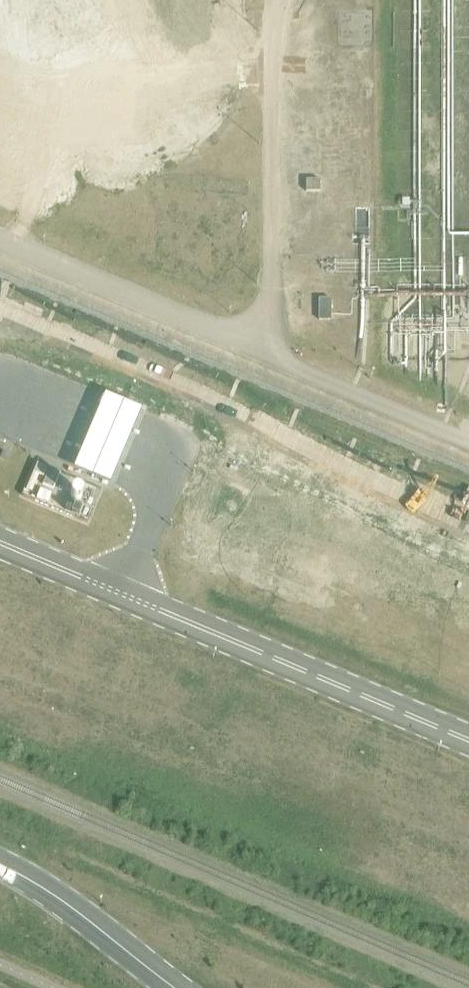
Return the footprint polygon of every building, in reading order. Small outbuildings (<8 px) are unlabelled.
[(403,283),(401,313),(384,322),(385,364),(404,373),(468,390),(468,281),(403,283)] [(331,299),(318,299),(318,320),(330,321),(331,299)] [(143,411),(103,395),(77,461),(116,478),(143,411)] [(2,452),(0,457),(7,460),(9,455),(2,452)] [(35,461),(23,496),(82,516),(96,475),(78,469),(76,474),(35,461)]
